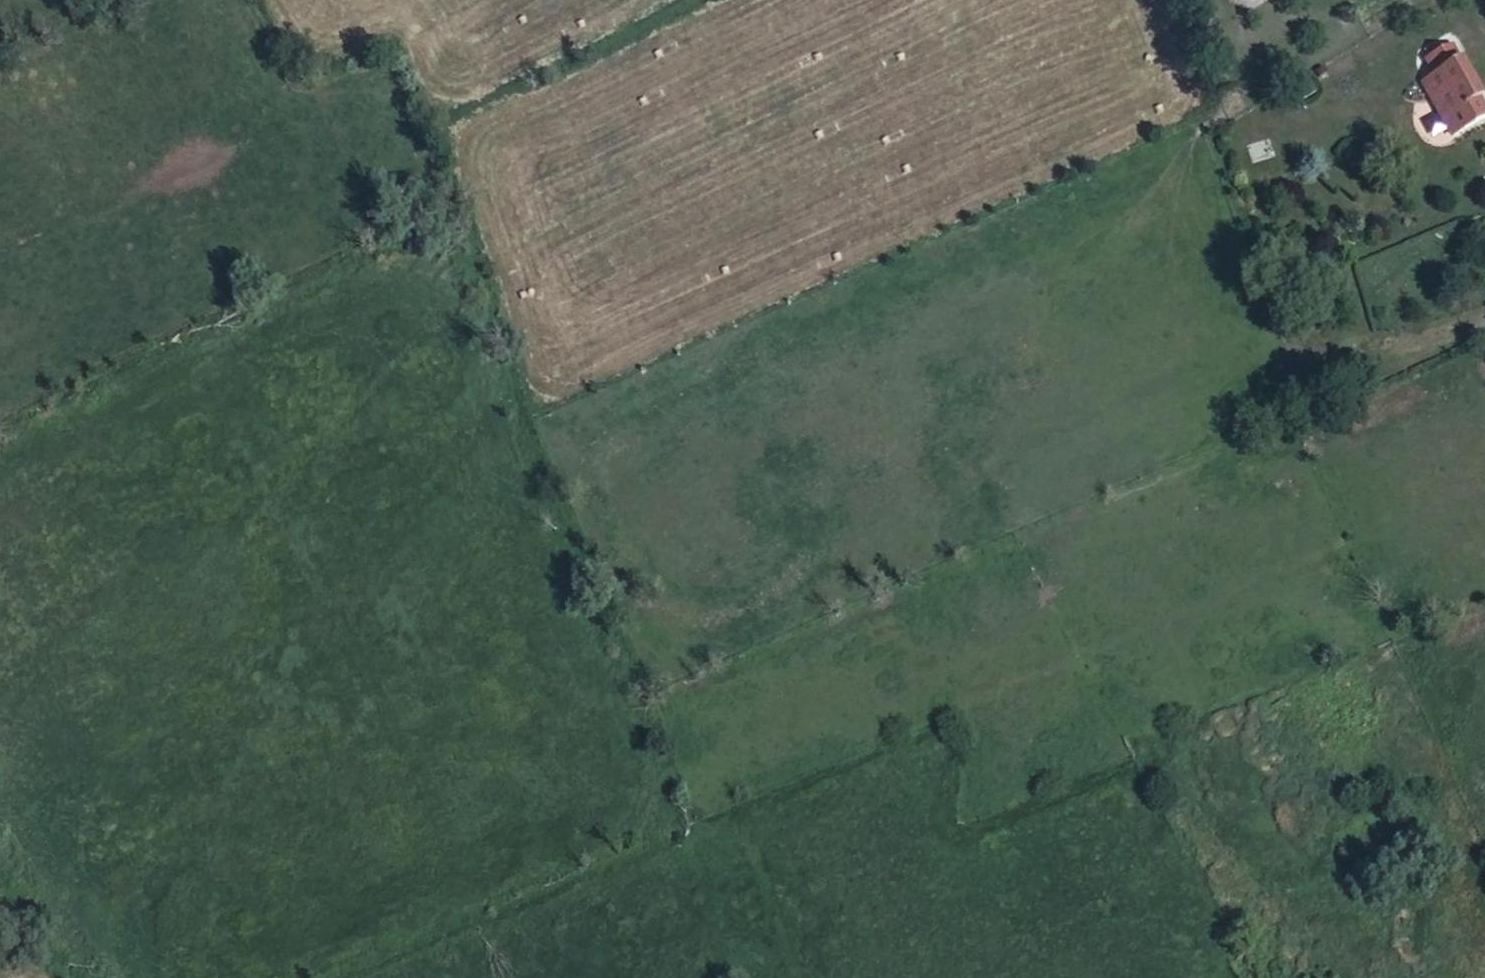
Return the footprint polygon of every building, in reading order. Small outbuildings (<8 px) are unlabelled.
[(1467,73),(1465,74),(1455,60),(1431,76),(1441,90),(1430,98),(1463,148),(1484,133),(1484,100),(1467,73)]
